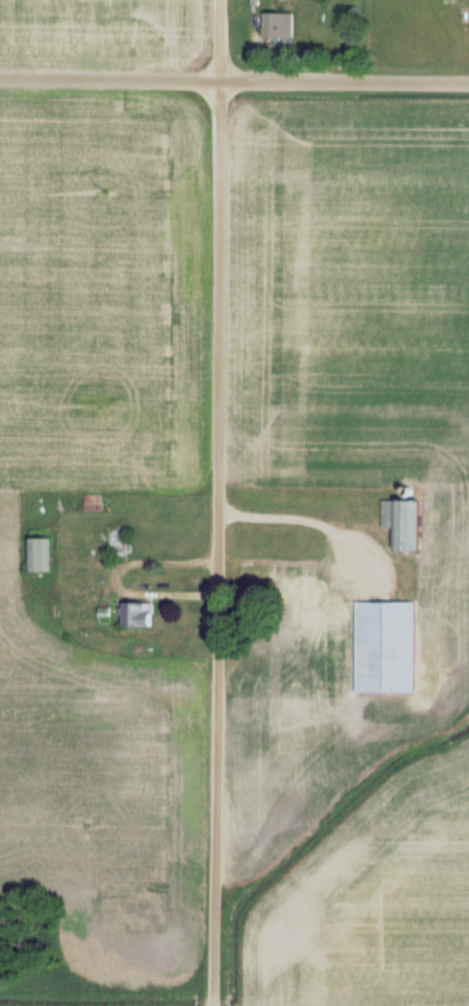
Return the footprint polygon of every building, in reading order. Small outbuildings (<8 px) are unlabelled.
[(293,12),(264,12),(264,38),(293,38),(293,12)] [(85,510),(102,510),(102,496),(85,496),(85,510)] [(381,528),(395,527),(395,550),(421,549),(421,499),(381,500),(381,528)] [(128,555),(128,530),(108,530),(108,555),(128,555)] [(30,571),(53,571),(53,537),(30,537),(30,571)] [(123,625),(153,625),(153,601),(123,601),(123,625)] [(356,692),(416,692),(415,601),(355,601),(356,692)] [(99,622),(110,622),(110,606),(99,606),(99,622)]
